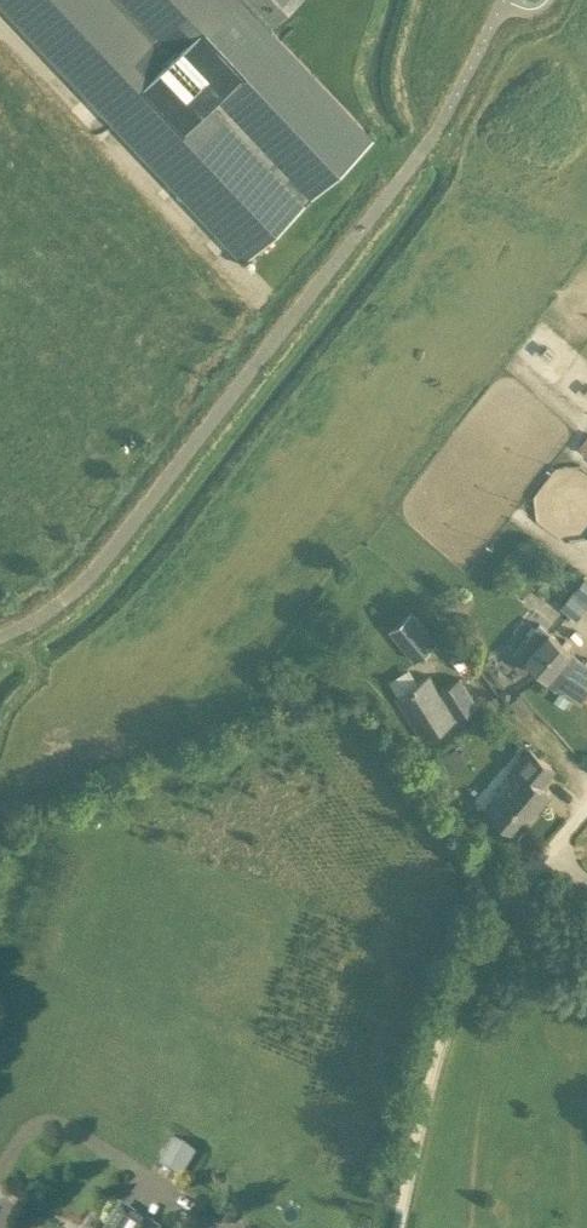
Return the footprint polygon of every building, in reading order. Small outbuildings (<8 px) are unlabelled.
[(245,264),(374,141),(269,29),(300,0),(0,0),(0,5),(245,264)] [(561,605),(577,619),(586,607),(586,581),(584,579),(561,605)] [(389,630),(414,661),(437,642),(411,611),(389,630)] [(569,649),(540,624),(518,650),(525,656),(547,676),(580,697),(586,686),(586,663),(568,651),(569,649)] [(387,678),(394,691),(417,679),(411,666),(387,678)] [(422,738),(475,704),(458,677),(439,689),(429,674),(395,695),(422,738)] [(553,700),(563,707),(568,700),(558,693),(553,700)] [(539,784),(553,767),(528,747),(508,770),(515,776),(488,807),(516,831),(549,793),(539,784)] [(180,1180),(196,1154),(175,1141),(159,1167),(180,1180)] [(121,1208),(108,1227),(154,1227),(121,1208)]
